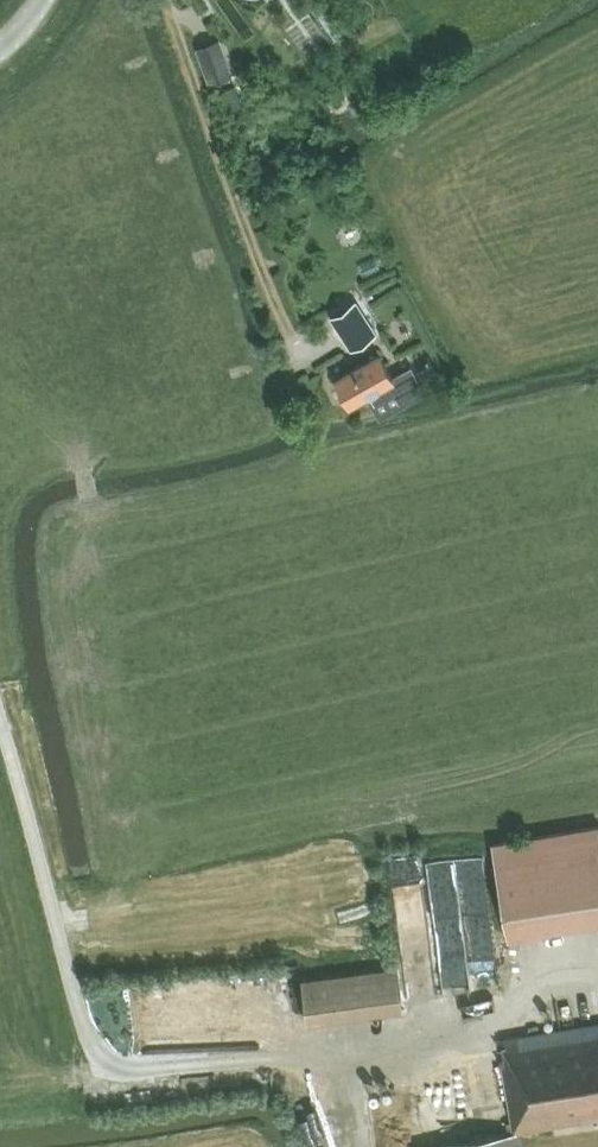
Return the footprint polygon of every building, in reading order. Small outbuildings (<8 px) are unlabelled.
[(301,21),(317,47),(344,31),(329,5),(301,21)] [(232,75),(218,39),(195,47),(209,84),(227,78),(232,75)] [(350,347),(374,333),(355,302),(332,317),(350,347)] [(413,372),(411,368),(392,379),(379,354),(336,378),(350,403),(369,392),(381,414),(423,390),(422,388),(413,372)] [(432,361),(417,369),(427,386),(441,378),(432,361)] [(489,841),(505,938),(597,922),(597,824),(489,841)] [(441,998),(501,994),(491,873),(432,878),(441,998)] [(301,978),(307,1021),(402,1008),(397,966),(301,978)] [(502,1039),(506,1062),(502,1062),(513,1131),(518,1130),(597,1117),(597,1023),(502,1039)] [(518,1130),(513,1131),(438,1143),(438,1146),(520,1146),(518,1130)]
